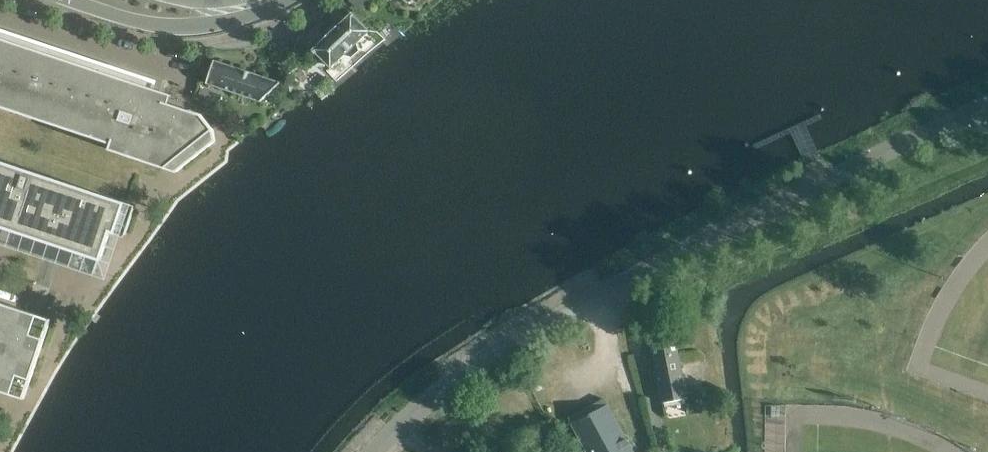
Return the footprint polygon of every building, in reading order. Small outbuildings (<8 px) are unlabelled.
[(349,0),(362,11),(371,0),(350,0),(349,0)] [(352,13),(315,48),(331,65),(344,53),(354,55),(359,50),(359,39),(369,30),(352,13)] [(155,82),(0,30),(0,106),(111,143),(109,149),(176,171),(215,140),(214,130),(202,114),(169,103),(172,94),(154,88),(155,82)] [(262,100),(279,82),(215,61),(207,81),(262,100)] [(281,83),(287,90),(289,91),(298,82),(290,74),(281,83)] [(221,92),(203,86),(200,94),(218,100),(221,92)] [(0,160),(0,226),(14,231),(77,251),(71,266),(95,273),(99,260),(101,260),(110,232),(125,237),(135,205),(0,160)] [(24,398),(51,319),(0,302),(0,390),(24,398)] [(674,331),(650,334),(662,401),(687,397),(674,331)] [(572,423),(588,451),(634,451),(608,403),(572,423)]
